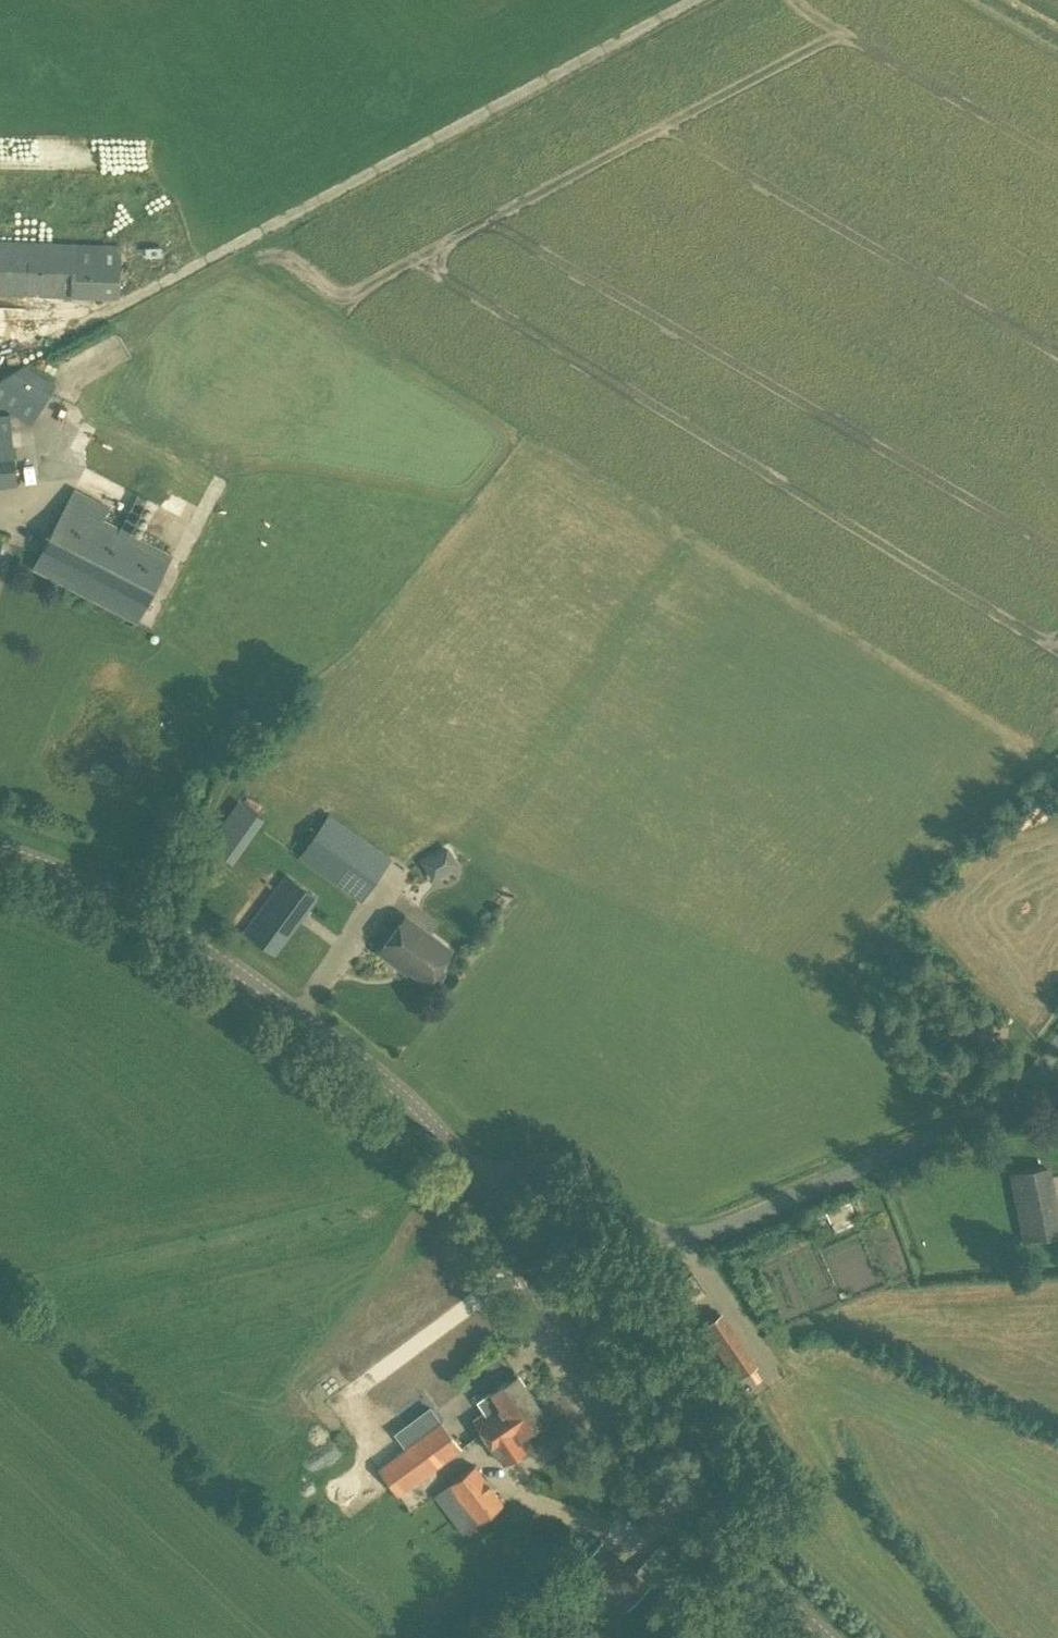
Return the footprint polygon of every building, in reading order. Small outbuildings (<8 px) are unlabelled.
[(120,290),(121,244),(0,240),(0,295),(71,297),(71,296),(120,298),(120,290)] [(56,384),(24,364),(2,377),(0,379),(0,406),(31,424),(56,384)] [(10,413),(0,414),(0,487),(17,486),(10,413)] [(159,506),(175,475),(93,432),(76,464),(137,496),(120,528),(104,520),(111,506),(74,488),(32,569),(137,623),(172,556),(129,533),(147,500),(159,506)] [(206,842),(233,862),(266,819),(239,799),(206,842)] [(361,902),(392,857),(329,812),(297,857),(361,902)] [(450,843),(419,859),(431,880),(462,863),(450,843)] [(276,953),(317,897),(286,874),(263,903),(259,910),(243,931),(276,953)] [(430,937),(404,918),(380,952),(405,969),(410,968),(428,981),(429,981),(433,984),(438,983),(445,974),(444,968),(447,963),(443,961),(452,949),(432,934),(430,937)] [(1057,1234),(1057,1205),(1050,1165),(1008,1174),(1022,1242),(1057,1234)] [(852,1202),(826,1210),(831,1225),(856,1218),(852,1202)] [(725,1309),(712,1317),(746,1372),(771,1357),(745,1314),(732,1322),(725,1309)] [(520,1434),(521,1434),(545,1417),(517,1374),(492,1391),(477,1401),(484,1412),(480,1414),(488,1426),(496,1420),(502,1429),(513,1422),(520,1434)] [(433,1409),(408,1428),(416,1439),(437,1467),(462,1448),(433,1409)] [(529,1446),(521,1434),(520,1434),(513,1422),(502,1429),(496,1420),(488,1426),(480,1414),(474,1418),(503,1463),(512,1457),(514,1460),(520,1457),(523,1458),(529,1454),(530,1450),(528,1446),(529,1446)] [(398,1495),(437,1467),(416,1439),(378,1467),(398,1495)] [(491,1486),(474,1465),(434,1496),(463,1534),(503,1503),(505,1505),(515,1498),(501,1479),(491,1486)] [(664,1615),(672,1605),(662,1597),(653,1607),(664,1615)] [(595,1623),(582,1637),(612,1637),(595,1623)]
